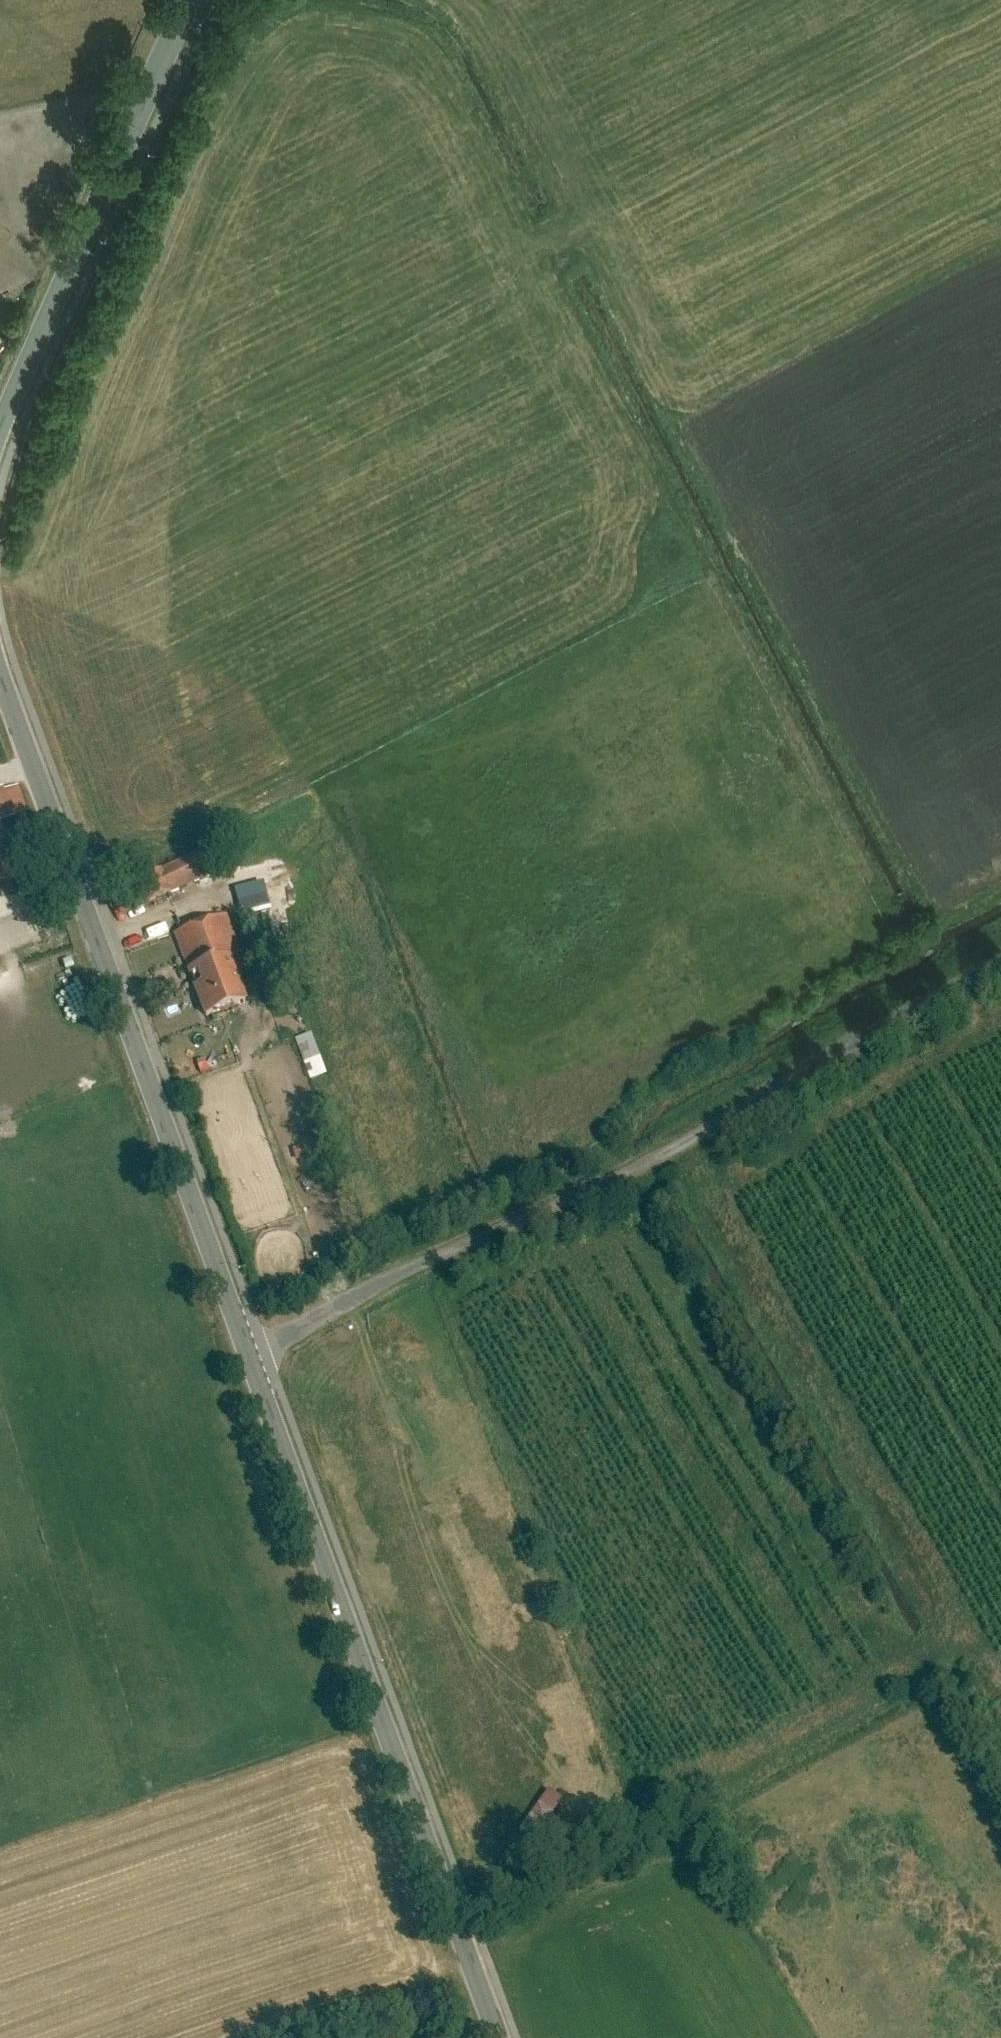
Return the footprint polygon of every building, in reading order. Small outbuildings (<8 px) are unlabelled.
[(135,879),(144,901),(194,882),(185,860),(135,879)] [(177,929),(191,969),(229,956),(216,916),(177,929)] [(243,997),(229,956),(191,969),(205,1010),(243,997)] [(542,1838),(551,1810),(533,1804),(523,1831),(542,1838)]
